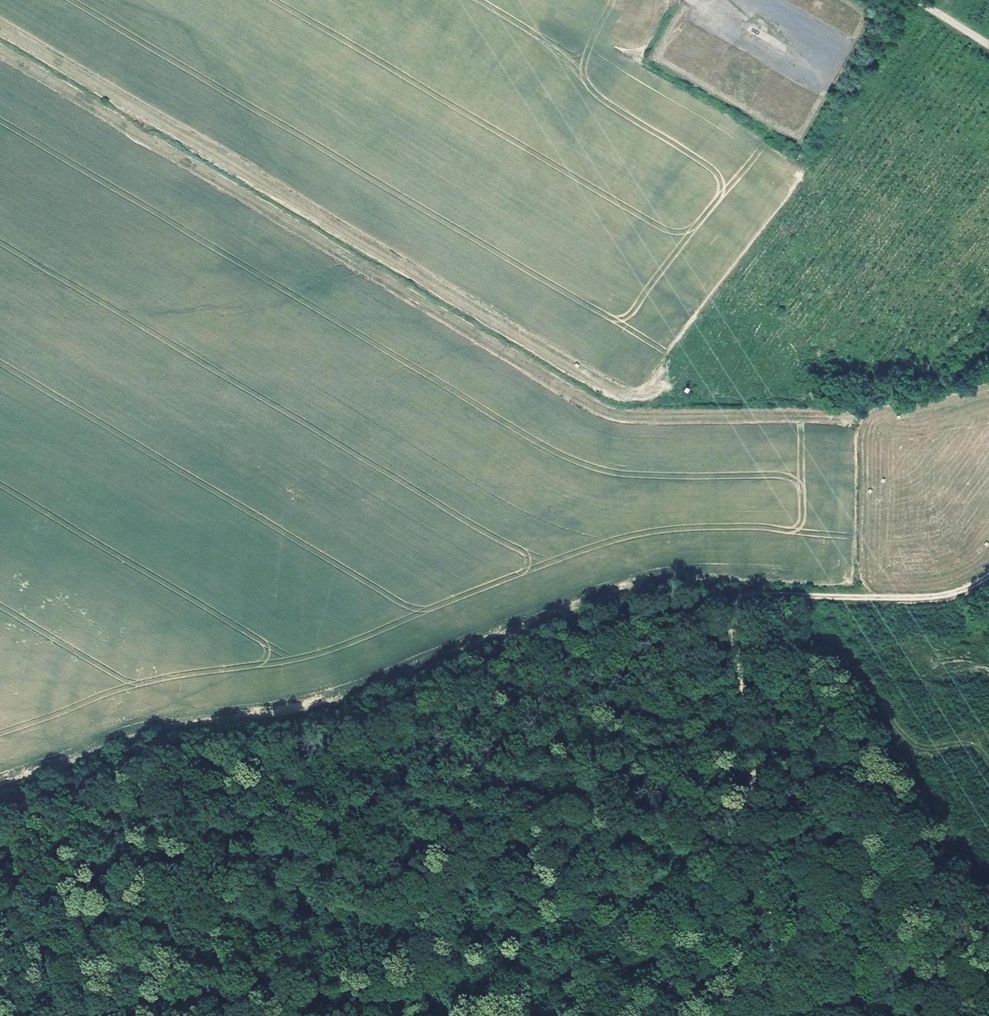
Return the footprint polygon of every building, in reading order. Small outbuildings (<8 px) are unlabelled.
[(776,40),(773,45),(787,52),(790,47),(776,40)]
